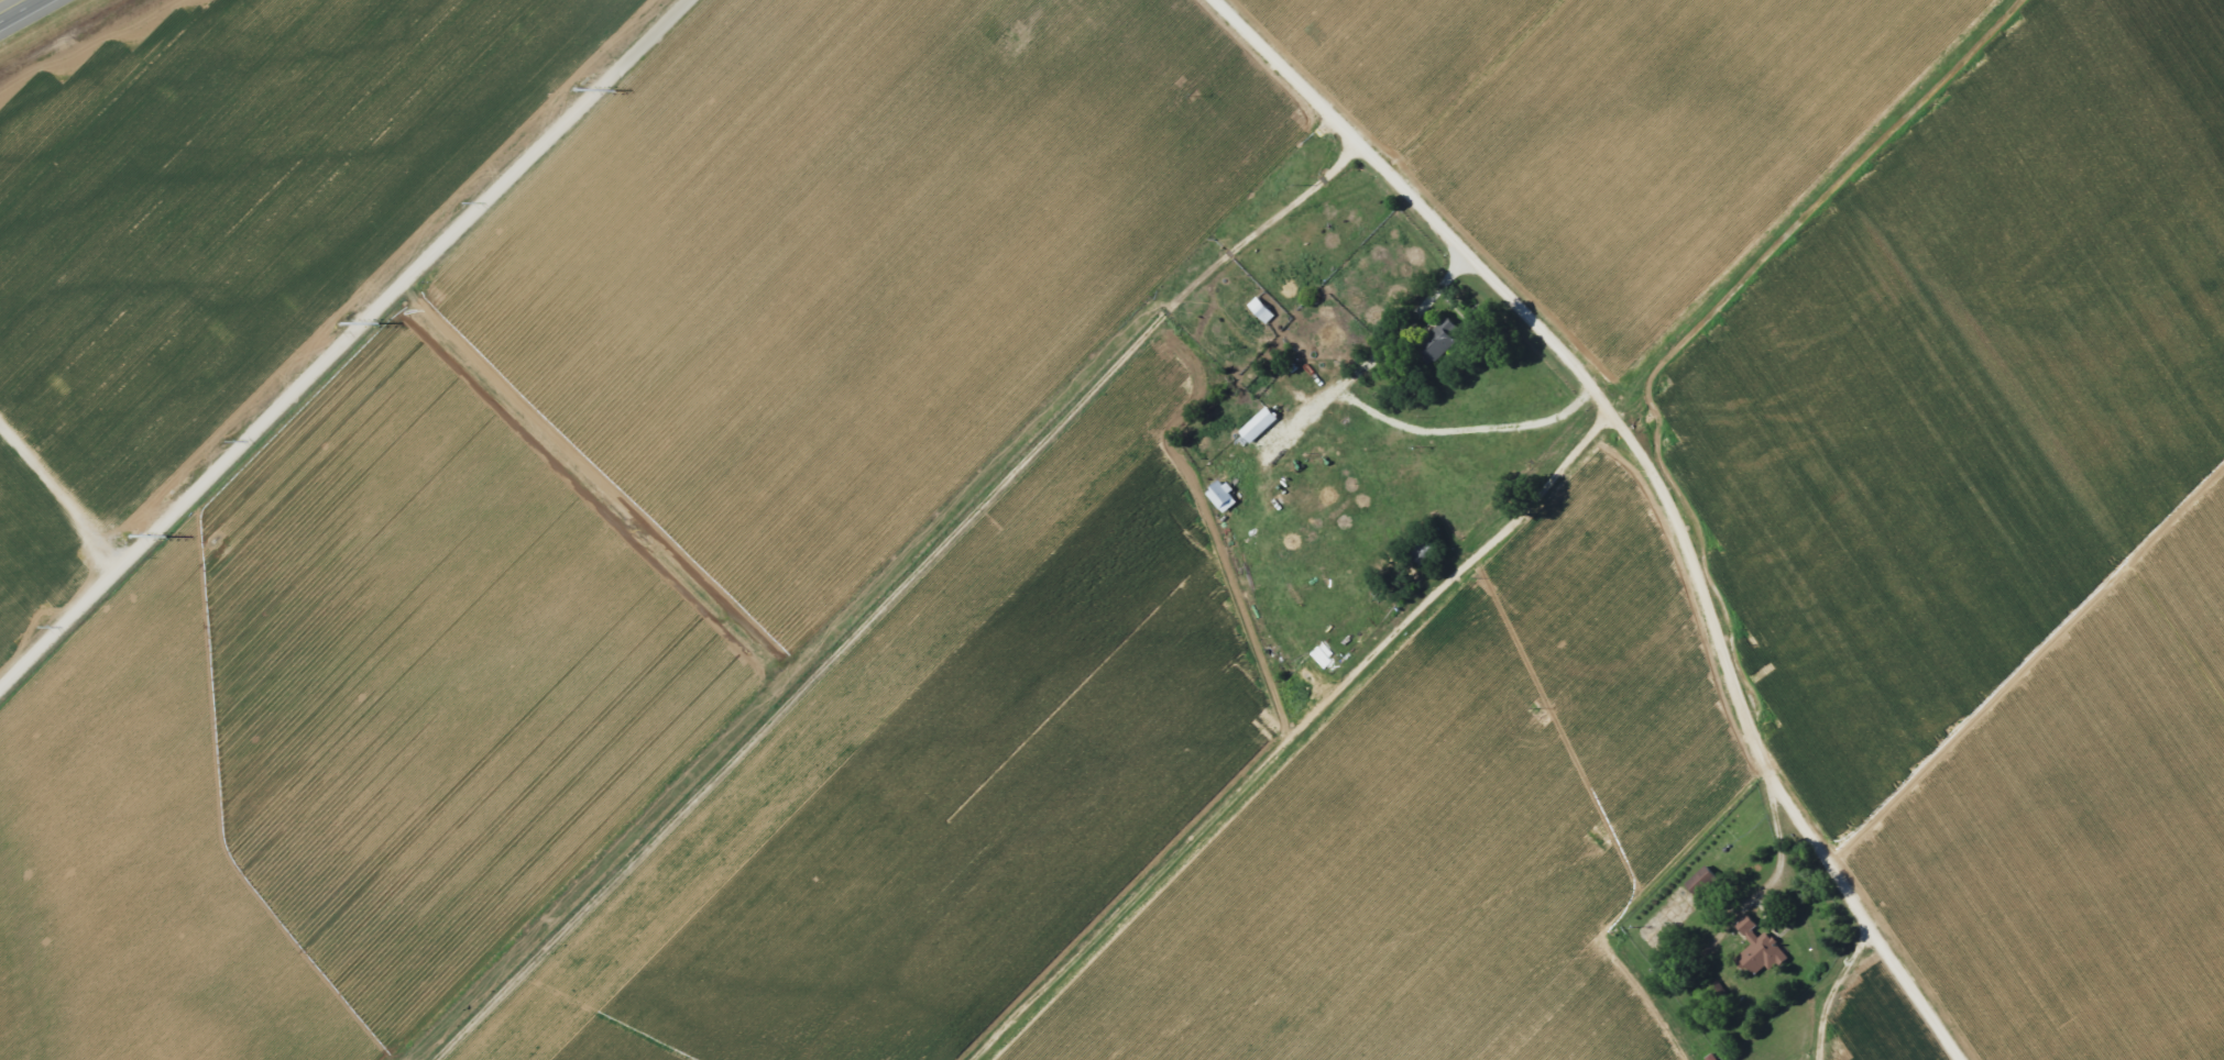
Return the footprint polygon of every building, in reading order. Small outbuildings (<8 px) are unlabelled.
[(1250,444),(1277,418),(1266,406),(1239,432),(1250,444)] [(1698,898),(1717,878),(1705,866),(1685,885),(1698,898)] [(1756,936),(1735,960),(1753,976),(1764,964),(1772,970),(1787,953),(1764,933),(1759,939),(1756,936)]
